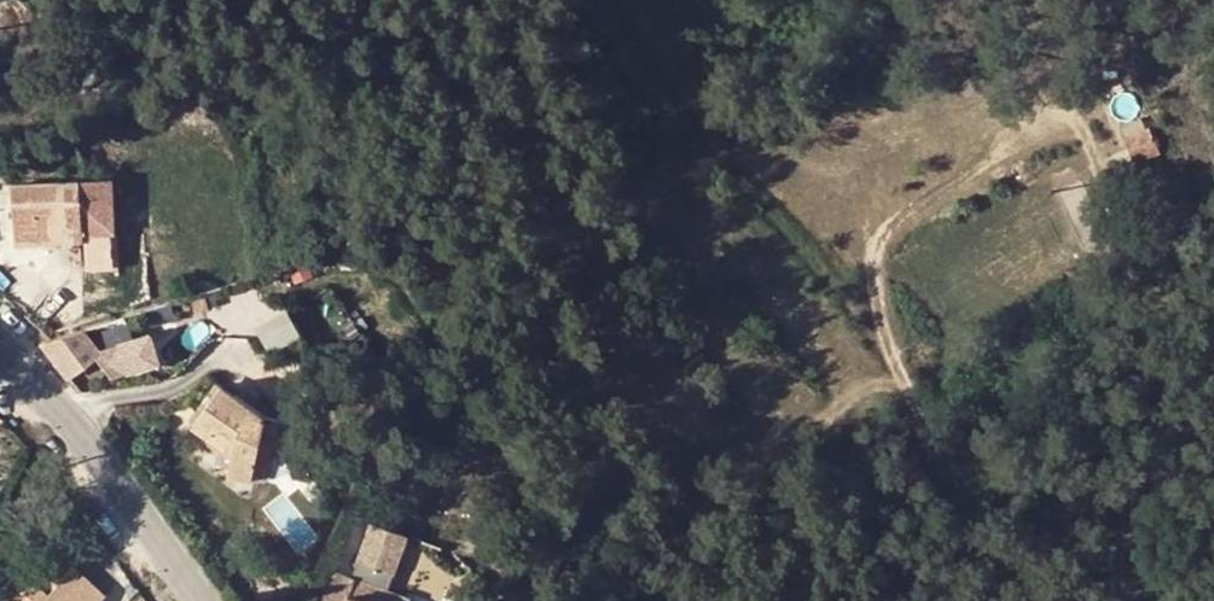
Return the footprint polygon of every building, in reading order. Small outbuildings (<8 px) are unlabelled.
[(1149,129),(1126,138),(1136,163),(1158,153),(1149,129)] [(79,181),(64,182),(66,215),(81,214),(79,181)] [(66,221),(66,215),(64,182),(13,186),(16,213),(35,213),(36,224),(66,221)] [(35,213),(16,213),(17,225),(36,224),(35,213)] [(1084,260),(1078,264),(1081,271),(1088,267),(1084,260)] [(257,325),(271,352),(304,335),(290,308),(257,325)] [(98,353),(80,330),(73,333),(40,342),(66,378),(98,353)] [(611,342),(605,345),(609,352),(615,348),(611,342)] [(101,360),(81,368),(89,387),(109,379),(101,360)] [(190,421),(195,425),(222,387),(217,384),(196,413),(190,421)] [(265,420),(243,403),(222,387),(195,425),(209,435),(235,453),(232,462),(230,474),(253,479),(265,420)] [(205,442),(232,462),(235,453),(209,435),(205,442)] [(37,563),(7,594),(15,600),(90,600),(97,593),(66,566),(55,578),(37,563)] [(354,580),(335,574),(326,600),(346,600),(354,580)] [(377,588),(354,580),(346,600),(372,600),(377,588)] [(377,588),(372,600),(409,600),(410,599),(377,588)]
